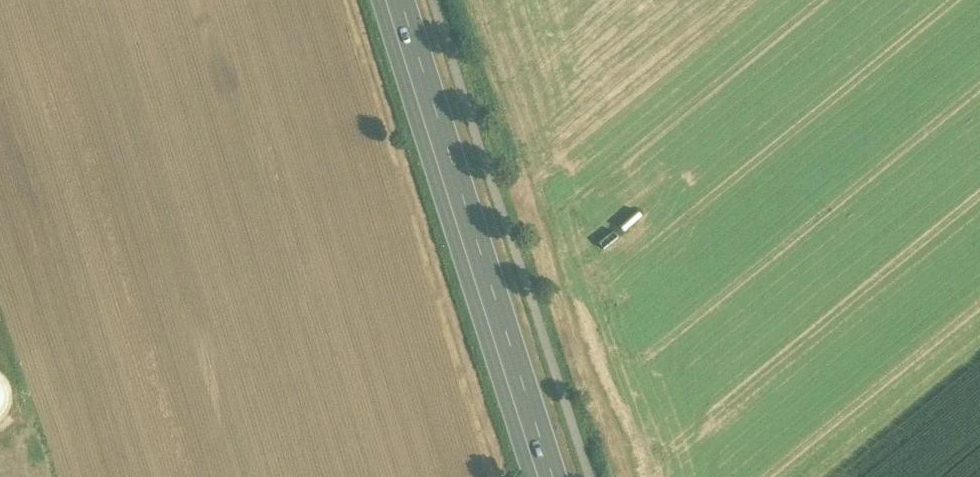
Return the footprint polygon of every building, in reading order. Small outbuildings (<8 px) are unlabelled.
[(624,232),(642,215),(635,208),(617,225),(624,232)] [(604,249),(617,239),(610,230),(597,241),(604,249)]
